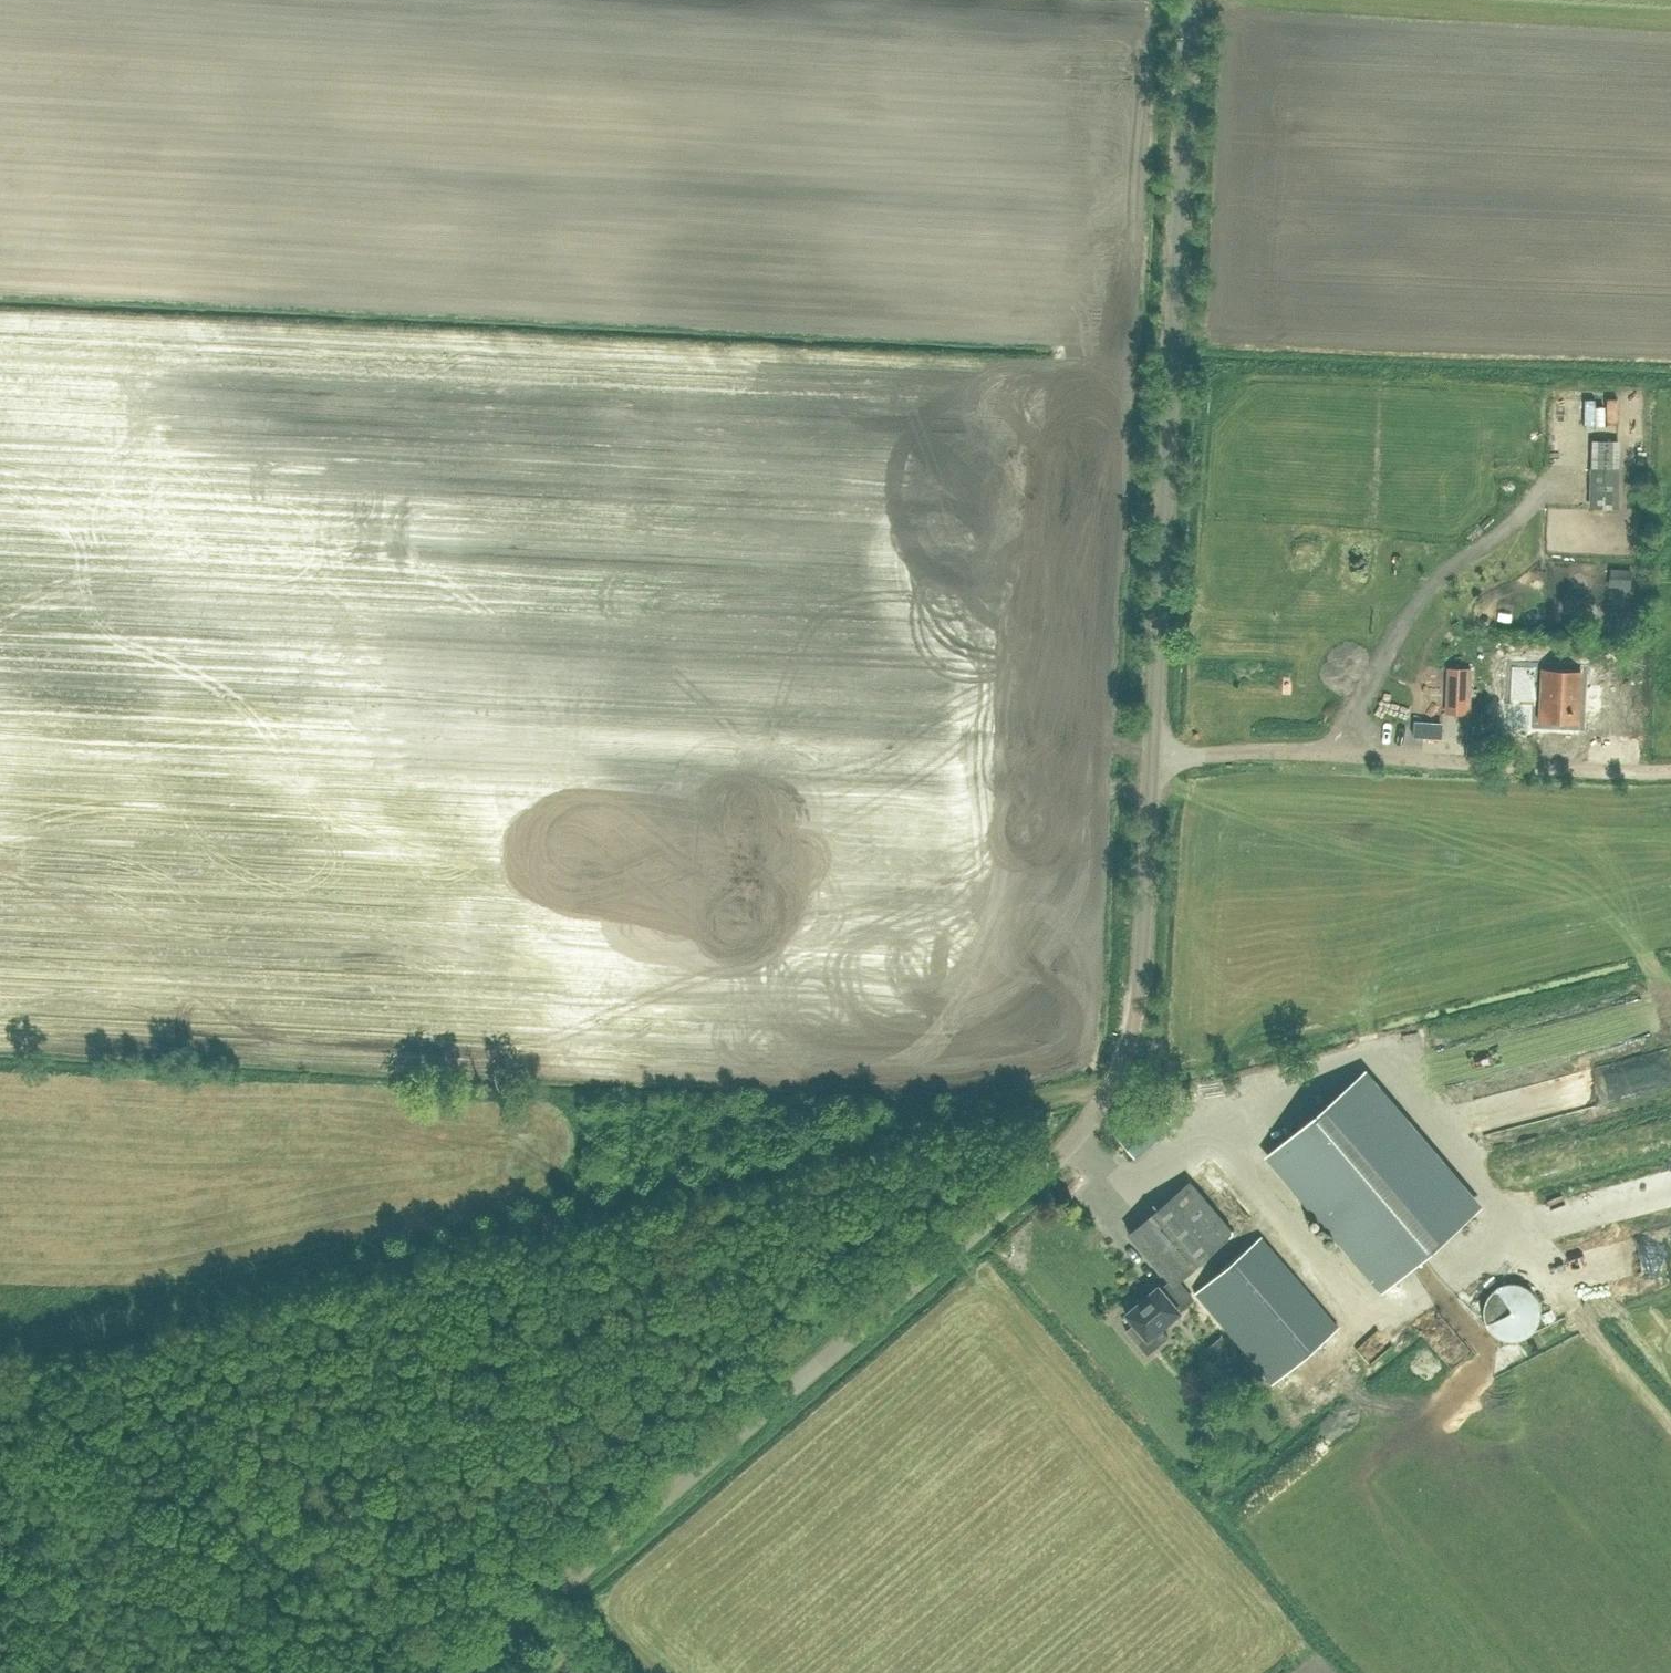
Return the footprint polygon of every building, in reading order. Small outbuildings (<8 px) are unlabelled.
[(1448,668),(1446,713),(1464,713),(1466,669),(1448,668)] [(1577,724),(1580,670),(1540,668),(1537,722),(1577,724)] [(1272,1155),(1385,1289),(1480,1209),(1367,1074),(1272,1155)] [(1123,1129),(1115,1136),(1133,1157),(1141,1150),(1123,1129)] [(1171,1283),(1235,1230),(1193,1180),(1128,1234),(1171,1283)] [(1262,1236),(1195,1295),(1271,1384),(1339,1326),(1262,1236)] [(1538,1317),(1538,1306),(1533,1295),(1524,1287),(1513,1284),(1502,1285),(1491,1291),(1485,1300),(1482,1312),(1485,1323),(1492,1333),(1502,1339),(1514,1340),(1525,1336),(1533,1328),(1538,1317)] [(1147,1339),(1185,1307),(1167,1286),(1162,1291),(1158,1287),(1127,1314),(1147,1339)]
